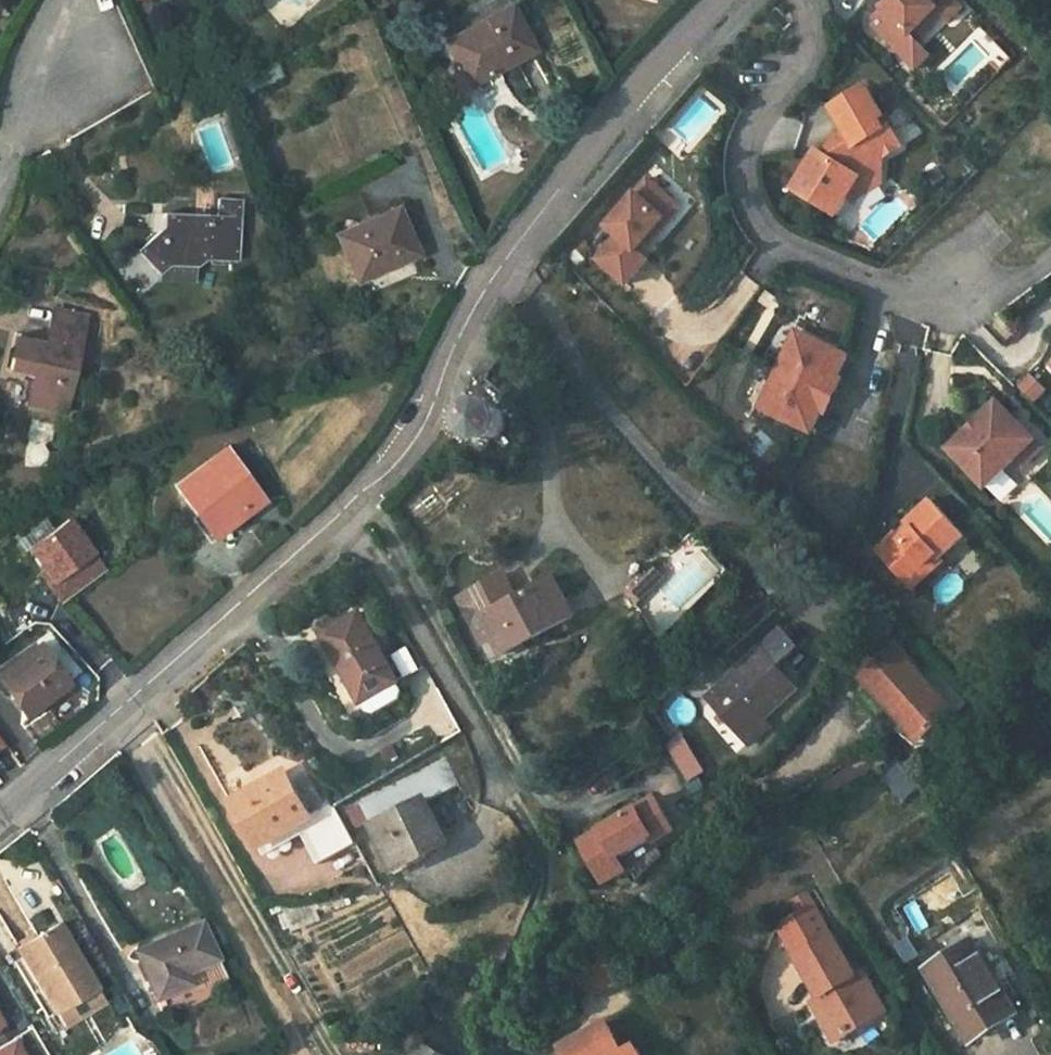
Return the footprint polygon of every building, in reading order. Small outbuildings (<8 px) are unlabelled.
[(956,0),(892,0),(870,22),(898,50),(911,36),(917,41),(917,40),(944,13),(951,20),(964,7),(956,0)] [(535,50),(511,7),(446,42),(470,85),(535,50)] [(911,36),(898,50),(918,69),(932,55),(917,40),(917,41),(911,36)] [(276,64),(233,85),(239,97),(282,77),(276,64)] [(797,185),(842,211),(864,172),(886,173),(885,154),(904,142),(867,82),(833,103),(851,132),(832,143),(828,151),(819,147),(797,185)] [(704,101),(673,121),(685,139),(716,119),(704,101)] [(622,229),(601,254),(630,278),(651,254),(636,240),(645,229),(654,237),(672,216),(664,208),(676,194),(652,173),(611,220),(622,229)] [(676,194),(664,208),(672,216),(685,202),(676,194)] [(238,259),(241,201),(219,199),(219,215),(151,212),(151,229),(161,229),(138,250),(160,275),(160,280),(195,282),(196,265),(206,258),(238,259)] [(352,240),(342,244),(359,281),(419,256),(401,213),(382,222),(361,232),(359,228),(348,233),(352,240)] [(358,225),(359,228),(361,232),(382,222),(380,216),(358,225)] [(352,240),(348,233),(339,237),(342,244),(352,240)] [(65,411),(86,316),(54,309),(45,344),(18,338),(11,369),(33,374),(28,403),(65,411)] [(802,329),(764,403),(814,430),(825,408),(842,376),(852,355),(802,329)] [(1034,374),(1017,382),(1028,403),(1044,395),(1034,374)] [(846,379),(842,376),(825,408),(830,410),(846,379)] [(1044,445),(998,398),(949,446),(987,485),(1017,456),(1025,464),(1044,445)] [(506,411),(484,402),(475,419),(477,439),(505,434),(506,411)] [(225,446),(174,483),(214,537),(265,499),(225,446)] [(965,534),(932,498),(908,519),(910,521),(898,532),(896,530),(877,547),(918,593),(953,561),(944,552),(965,534)] [(107,567),(74,520),(32,549),(65,596),(107,567)] [(630,593),(638,601),(661,578),(655,571),(630,593)] [(503,576),(459,600),(472,624),(470,626),(481,647),(495,640),(503,656),(575,616),(554,579),(517,599),(503,576)] [(354,676),(350,679),(369,712),(377,713),(400,700),(403,693),(397,683),(399,681),(359,615),(323,634),(345,671),(349,669),(354,676)] [(762,646),(777,664),(796,648),(780,630),(762,646)] [(0,674),(0,677),(27,715),(70,684),(42,644),(0,674)] [(907,710),(905,718),(923,738),(954,710),(894,646),(861,676),(891,709),(899,702),(907,710)] [(769,728),(763,721),(757,714),(790,683),(760,649),(708,696),(751,743),(769,728)] [(349,669),(345,671),(350,679),(354,676),(349,669)] [(757,714),(763,721),(797,690),(790,683),(757,714)] [(899,702),(891,709),(902,721),(905,718),(907,710),(899,702)] [(665,741),(683,783),(704,774),(686,732),(665,741)] [(447,761),(362,806),(370,821),(394,869),(426,852),(427,855),(439,849),(436,843),(445,838),(426,801),(459,784),(447,761)] [(897,762),(884,769),(908,794),(919,785),(897,762)] [(285,770),(231,801),(258,849),(299,824),(320,862),(356,842),(334,802),(312,815),(285,770)] [(628,860),(658,842),(676,831),(656,798),(583,842),(607,882),(633,867),(628,860)] [(370,821),(362,806),(350,812),(358,828),(370,821)] [(448,844),(445,838),(436,843),(439,849),(448,844)] [(628,860),(633,867),(640,879),(666,855),(658,842),(628,860)] [(850,1033),(887,1011),(864,972),(858,976),(813,905),(777,927),(794,958),(820,998),(814,1002),(835,1038),(848,1029),(850,1033)] [(218,959),(203,922),(135,952),(154,998),(188,982),(185,974),(218,959)] [(59,924),(19,949),(57,1012),(98,987),(59,924)] [(972,940),(926,969),(971,1041),(1025,1007),(1007,979),(1000,984),(972,940)] [(919,956),(914,947),(904,953),(910,963),(919,956)] [(622,979),(609,954),(566,978),(579,1003),(622,979)] [(193,987),(223,975),(218,962),(187,974),(193,987)] [(635,1045),(623,1052),(607,1021),(562,1047),(566,1054),(640,1054),(635,1045)] [(16,1035),(0,1045),(0,1054),(29,1054),(16,1035)] [(423,1046),(418,1054),(438,1054),(423,1046)]
